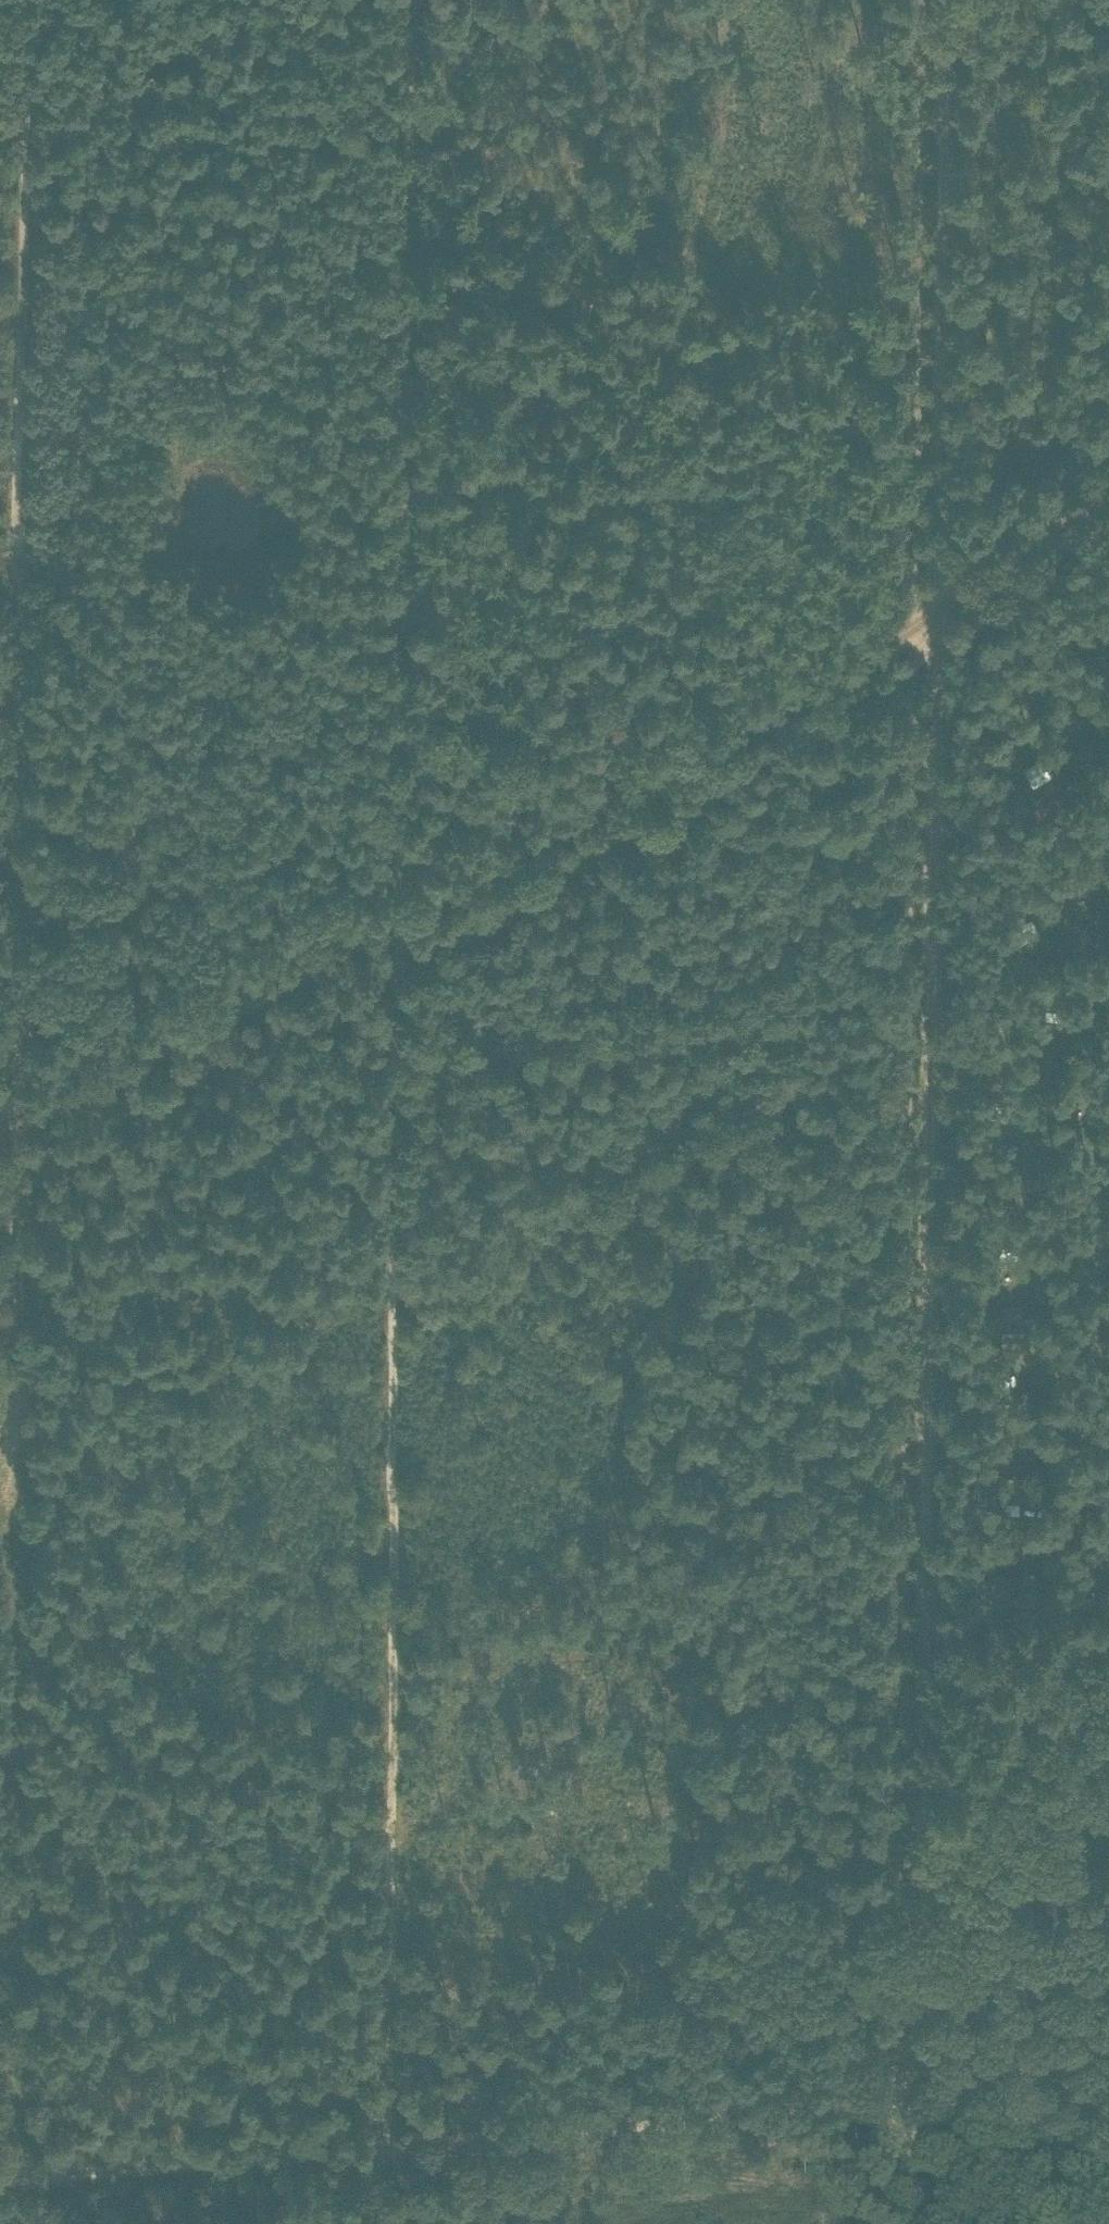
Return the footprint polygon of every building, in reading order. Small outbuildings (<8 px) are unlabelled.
[(1013,922),(999,933),(1011,948),(1025,937),(1013,922)] [(1095,1165),(1097,1178),(1108,1176),(1108,1162),(1095,1165)]
